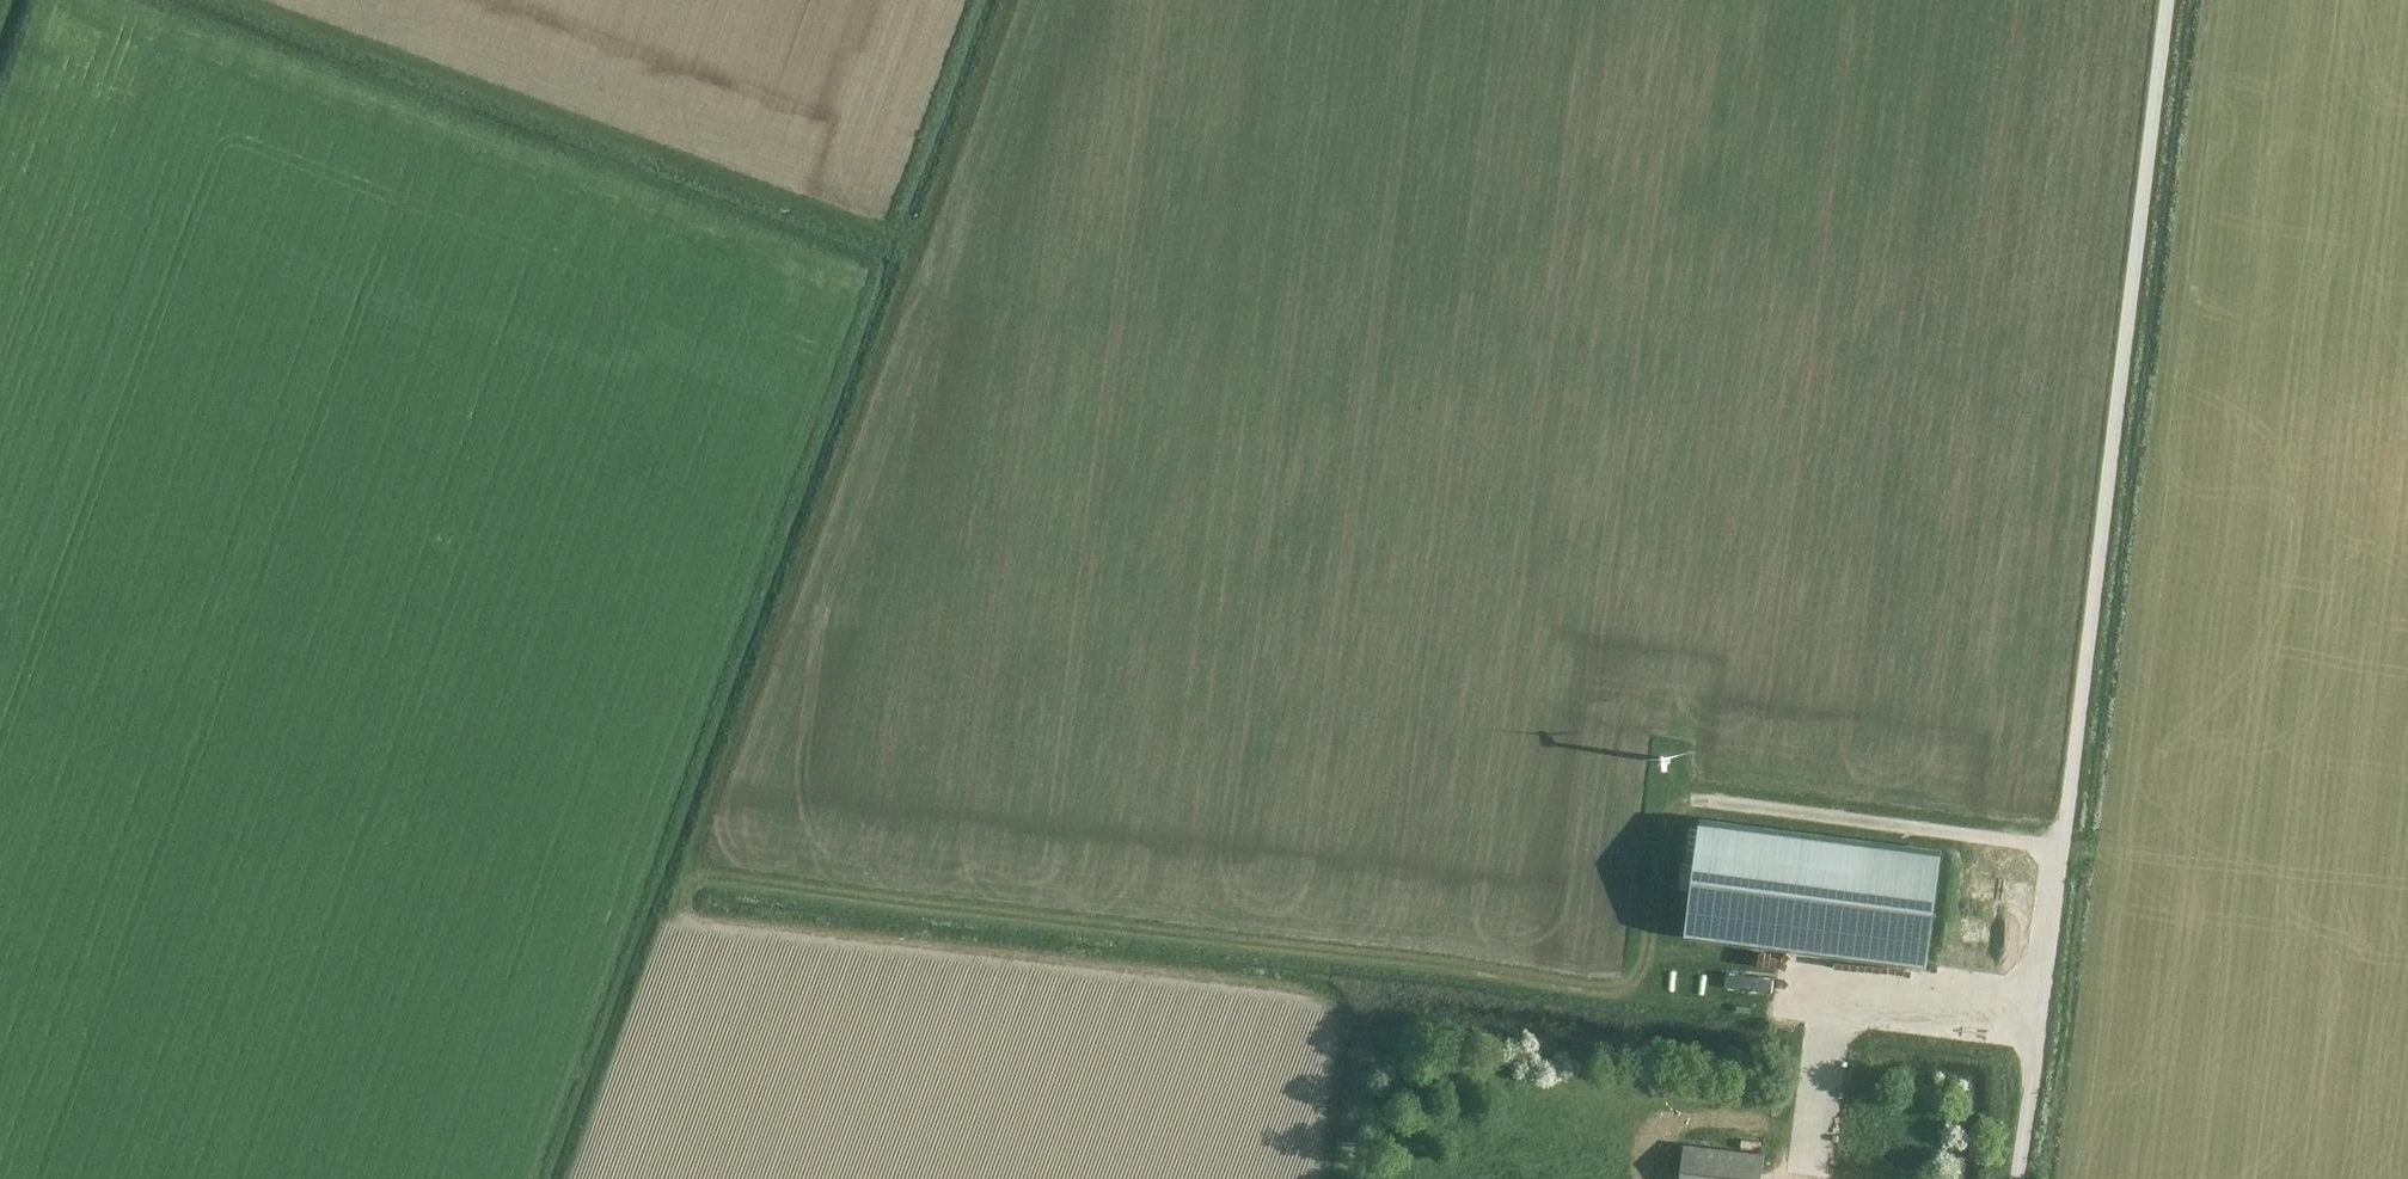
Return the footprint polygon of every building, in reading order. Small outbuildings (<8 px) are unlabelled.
[(1684,930),(1694,932),(1925,965),(1941,857),(1698,822),(1692,865),(1681,863),(1678,888),(1690,890),(1684,930)] [(1771,992),(1773,978),(1727,973),(1725,987),(1771,992)] [(1684,1144),(1679,1178),(1761,1178),(1764,1154),(1684,1144)]
